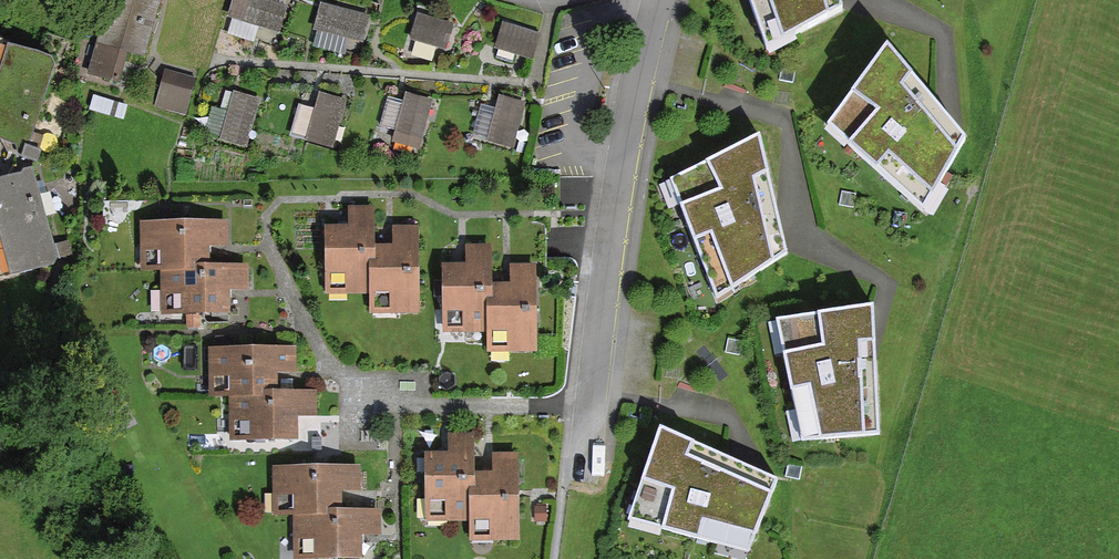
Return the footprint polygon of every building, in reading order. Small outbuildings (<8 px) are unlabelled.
[(154,0),(112,0),(93,67),(111,72),(119,43),(140,49),(154,0)] [(262,0),(237,0),(230,20),(279,35),(288,8),(262,0)] [(768,51),(850,14),(846,0),(751,0),(768,51)] [(371,18),(323,5),(316,32),(364,45),(371,18)] [(455,26),(418,14),(409,43),(446,55),(455,26)] [(540,34),(506,24),(499,51),(533,61),(540,34)] [(0,41),(0,70),(8,44),(0,41)] [(8,44),(0,70),(0,136),(3,137),(31,51),(8,44)] [(968,139),(890,45),(830,125),(923,210),(968,139)] [(53,58),(31,51),(3,137),(26,145),(53,58)] [(196,79),(169,71),(158,106),(186,114),(196,79)] [(349,101),(323,94),(309,142),(336,150),(349,101)] [(262,102),(237,95),(223,142),(248,149),(262,102)] [(435,104),(409,96),(395,145),(422,152),(435,104)] [(530,103),(503,96),(490,144),(516,152),(530,103)] [(208,137),(220,140),(227,113),(215,110),(208,137)] [(761,138),(675,183),(720,298),(787,251),(761,138)] [(9,177),(35,264),(56,258),(31,170),(9,177)] [(13,271),(35,264),(9,177),(0,179),(0,227),(13,271)] [(328,228),(329,290),(372,289),(371,260),(374,259),(374,246),(373,209),(352,209),(352,227),(328,228)] [(145,222),(145,269),(164,269),(189,269),(189,262),(208,262),(208,241),(224,241),(224,222),(145,222)] [(13,271),(0,227),(0,274),(13,271)] [(374,246),(374,259),(371,260),(372,289),(372,308),(416,307),(414,228),(395,229),(395,245),(374,246)] [(445,266),(447,327),(488,326),(488,300),(491,300),(490,285),(489,247),(468,247),(468,266),(445,266)] [(189,269),(164,269),(163,309),(227,310),(228,285),(246,285),(246,263),(208,262),(189,262),(189,269)] [(490,285),(491,300),(488,300),(488,326),(489,348),(535,347),(532,265),(514,266),(514,284),(490,285)] [(779,323),(802,442),(879,435),(871,310),(779,323)] [(212,347),(211,392),(233,393),(257,393),(257,389),(277,389),(278,367),(291,368),(292,350),(212,347)] [(257,393),(233,393),(232,434),(295,435),(295,410),(314,411),(314,390),(277,389),(257,389),(257,393)] [(778,480),(661,427),(630,517),(750,550),(778,480)] [(427,456),(429,519),(472,517),(471,489),(474,489),(474,475),(473,437),(450,437),(451,456),(427,456)] [(474,475),(474,489),(471,489),(472,517),(472,537),(516,535),(513,456),(497,456),(497,474),(474,475)] [(277,467),(277,513),(297,513),(321,514),(321,507),(340,508),(340,487),(356,487),(356,468),(277,467)] [(321,514),(297,513),(297,553),(360,553),(360,530),(378,530),(378,508),(340,508),(321,507),(321,514)]
